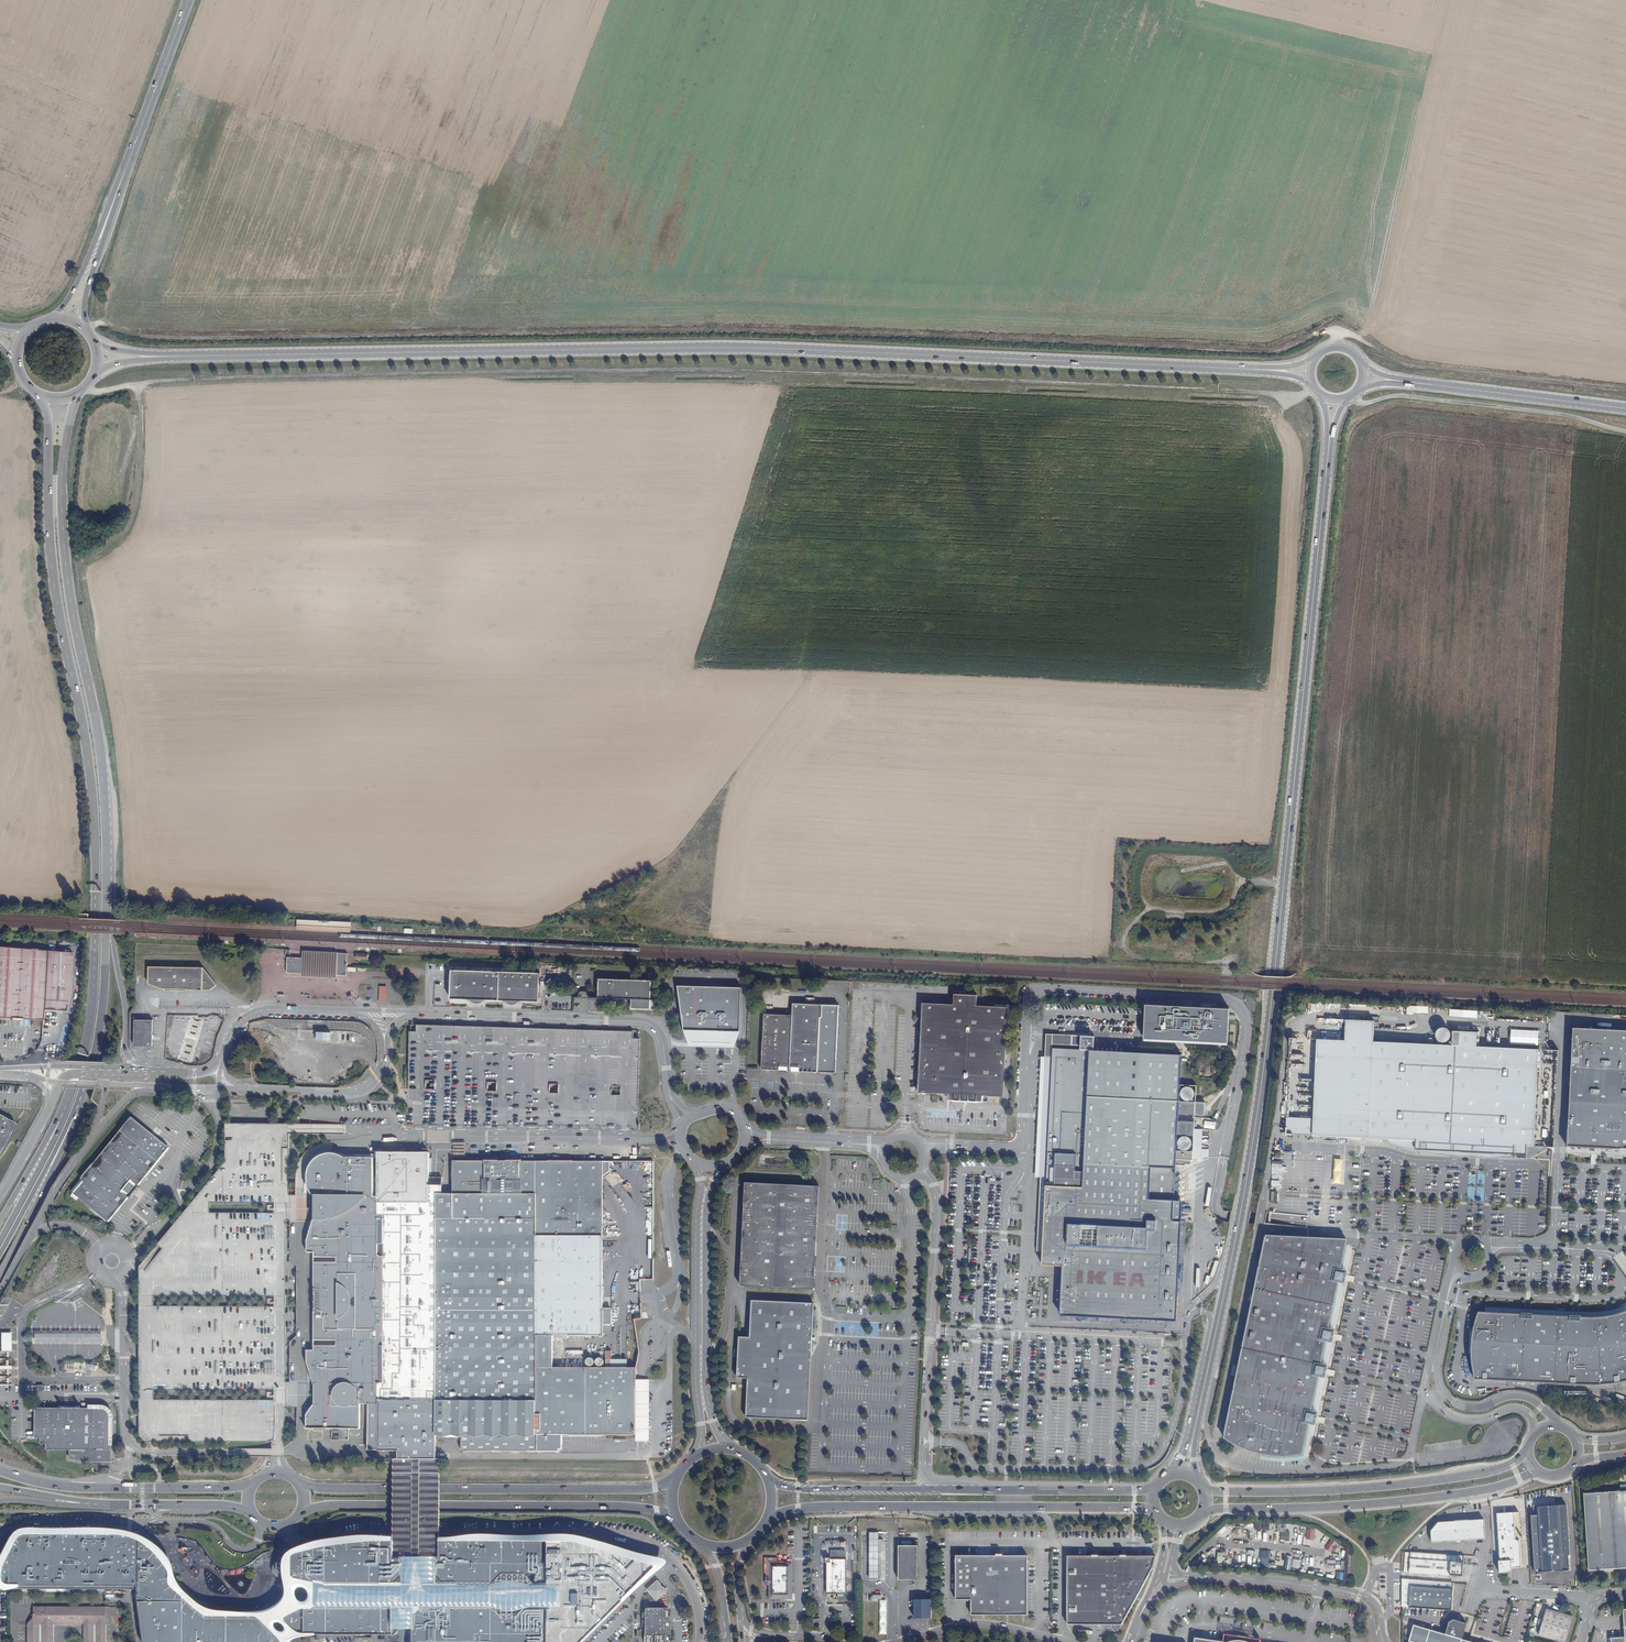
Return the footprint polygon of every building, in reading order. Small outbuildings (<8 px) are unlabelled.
[(43,1010),(46,951),(0,947),(0,1019),(18,1019),(42,1020),(43,1010)] [(347,960),(347,953),(337,952),(302,950),(301,958),(286,957),(286,972),(301,973),(307,974),(312,974),(318,974),(325,974),(330,975),(346,976),(347,965),(347,960)] [(71,953),(46,951),(43,1010),(55,1011),(65,1011),(69,990),(71,953)] [(187,989),(210,990),(217,985),(203,967),(149,966),(149,983),(164,989),(165,989),(165,988),(187,988),(187,989)] [(451,998),(540,1001),(541,972),(452,969),(451,998)] [(652,981),(599,979),(599,998),(632,999),(632,1008),(651,1009),(652,981)] [(742,987),(677,984),(684,1029),(689,1046),(734,1048),(741,1031),(742,987)] [(386,1002),(387,986),(378,985),(378,1002),(386,1002)] [(921,1092),(926,1093),(949,1094),(949,1100),(982,1102),(983,1095),(1003,1096),(1007,1007),(976,1005),(977,995),(954,994),(954,1004),(923,1003),(918,1092),(921,1092)] [(793,1003),(792,1015),(790,1072),(798,1073),(798,1071),(837,1073),(840,1005),(793,1003)] [(1144,1038),(1228,1043),(1229,1008),(1146,1004),(1144,1038)] [(1449,1016),(1477,1017),(1478,1010),(1449,1009),(1449,1016)] [(788,1072),(788,1071),(790,1071),(792,1015),(765,1014),(762,1069),(780,1070),(780,1072),(788,1072)] [(202,1017),(194,1015),(188,1035),(196,1037),(202,1017)] [(1345,1039),(1317,1037),(1312,1134),(1383,1138),(1416,1139),(1415,1148),(1464,1151),(1464,1142),(1492,1143),(1491,1152),(1511,1153),(1526,1154),(1527,1145),(1534,1145),(1539,1048),(1476,1045),(1477,1031),(1453,1030),(1452,1044),(1373,1040),(1374,1020),(1346,1018),(1345,1039)] [(152,1040),(152,1033),(153,1019),(134,1019),(134,1045),(152,1046),(152,1040)] [(407,1105),(407,1125),(407,1126),(584,1129),(606,1129),(638,1130),(639,1039),(633,1039),(633,1029),(415,1024),(415,1031),(408,1031),(407,1102),(407,1105)] [(361,1036),(299,1029),(298,1039),(360,1045),(361,1036)] [(1510,1043),(1538,1044),(1539,1030),(1511,1029),(1510,1043)] [(1568,1146),(1602,1148),(1625,1149),(1625,1032),(1575,1029),(1568,1146)] [(215,1032),(208,1030),(202,1052),(209,1053),(215,1032)] [(196,1037),(188,1035),(187,1038),(186,1041),(194,1043),(195,1040),(196,1037)] [(1043,1252),(1048,1152),(1053,1047),(1079,1048),(1080,1036),(1046,1035),(1036,1252),(1043,1252)] [(1080,1036),(1079,1048),(1094,1049),(1094,1036),(1080,1036)] [(194,1043),(186,1041),(183,1054),(190,1056),(194,1043)] [(1065,1315),(1177,1321),(1182,1220),(1173,1220),(1176,1159),(1193,1160),(1195,1114),(1205,1115),(1205,1102),(1196,1102),(1196,1085),(1180,1084),(1182,1054),(1094,1049),(1079,1048),(1053,1047),(1048,1152),(1043,1252),(1042,1264),(1063,1265),(1060,1315),(1065,1315)] [(14,1124),(0,1116),(0,1149),(14,1124)] [(78,1197),(108,1221),(109,1219),(168,1148),(131,1117),(71,1191),(73,1193),(71,1195),(76,1199),(78,1197)] [(1202,1128),(1215,1128),(1215,1119),(1202,1120),(1202,1128)] [(231,1149),(139,1274),(138,1423),(138,1435),(144,1442),(149,1442),(278,1441),(285,1441),(285,1393),(286,1223),(290,1222),(290,1207),(290,1171),(289,1129),(289,1124),(285,1124),(277,1124),(231,1124),(231,1149)] [(1416,1139),(1383,1138),(1397,1144),(1419,1150),(1445,1154),(1469,1156),(1477,1156),(1489,1157),(1499,1156),(1502,1156),(1511,1153),(1491,1152),(1492,1143),(1464,1142),(1464,1151),(1415,1148),(1416,1139)] [(453,1161),(453,1194),(448,1194),(443,1194),(443,1178),(430,1172),(431,1153),(378,1152),(377,1200),(374,1200),(374,1157),(350,1157),(344,1157),(338,1157),(334,1156),(331,1156),(326,1156),(321,1156),(318,1160),(316,1163),(313,1167),(310,1171),(307,1174),(307,1189),(312,1196),(312,1207),(313,1221),(307,1242),(306,1254),(313,1254),(313,1258),(336,1258),(336,1264),(314,1264),(313,1341),(336,1341),(336,1347),(314,1347),(313,1352),(306,1352),(306,1363),(314,1386),(314,1394),(314,1406),(306,1415),(306,1428),(359,1429),(359,1404),(368,1404),(368,1451),(398,1451),(398,1458),(398,1459),(416,1460),(435,1460),(435,1458),(435,1435),(462,1435),(462,1449),(465,1449),(465,1452),(493,1452),(493,1451),(501,1451),(501,1452),(528,1452),(528,1451),(536,1451),(536,1452),(559,1452),(559,1449),(562,1450),(562,1435),(634,1436),(634,1368),(627,1368),(626,1368),(626,1364),(617,1364),(617,1359),(611,1359),(611,1351),(606,1351),(606,1367),(536,1367),(536,1336),(603,1336),(603,1161),(453,1161)] [(741,1287),(815,1291),(817,1238),(820,1187),(746,1184),(743,1235),(741,1287)] [(1347,1239),(1266,1235),(1224,1437),(1228,1441),(1243,1448),(1256,1453),(1261,1454),(1270,1456),(1280,1456),(1302,1455),(1308,1425),(1312,1426),(1314,1426),(1317,1414),(1315,1414),(1310,1413),(1318,1378),(1322,1379),(1324,1379),(1327,1367),(1325,1367),(1320,1366),(1325,1342),(1330,1343),(1332,1343),(1334,1331),(1333,1331),(1328,1330),(1338,1282),(1341,1270),(1347,1239)] [(1345,1271),(1341,1270),(1338,1282),(1343,1283),(1344,1284),(1345,1280),(1347,1271),(1345,1271)] [(813,1315),(814,1304),(752,1301),(750,1338),(739,1338),(737,1379),(748,1379),(746,1418),(808,1421),(813,1334),(813,1315)] [(1476,1378),(1594,1384),(1612,1383),(1625,1380),(1625,1311),(1612,1315),(1594,1317),(1479,1312),(1474,1328),(1472,1345),(1472,1362),(1476,1378)] [(103,1346),(103,1336),(36,1336),(36,1346),(103,1346)] [(627,1359),(617,1359),(617,1364),(626,1364),(626,1368),(627,1368),(627,1359)] [(90,1406),(90,1409),(78,1408),(64,1408),(35,1408),(35,1438),(41,1438),(41,1444),(47,1444),(47,1450),(70,1450),(70,1459),(85,1466),(97,1464),(112,1462),(112,1415),(113,1415),(112,1412),(110,1409),(106,1406),(101,1405),(101,1406),(90,1406)] [(392,1506),(392,1532),(392,1545),(415,1545),(439,1545),(439,1532),(439,1506),(439,1489),(439,1481),(439,1458),(435,1458),(435,1460),(416,1460),(398,1459),(398,1458),(392,1457),(392,1481),(392,1489),(392,1506)] [(1621,1488),(1621,1491),(1584,1494),(1589,1570),(1625,1568),(1625,1488),(1621,1488)] [(1535,1572),(1569,1570),(1568,1555),(1570,1555),(1567,1505),(1538,1507),(1538,1515),(1531,1515),(1535,1572)] [(1519,1559),(1520,1559),(1519,1540),(1515,1540),(1513,1512),(1512,1513),(1496,1514),(1499,1561),(1498,1561),(1499,1573),(1508,1573),(1508,1571),(1509,1571),(1511,1571),(1511,1569),(1519,1568),(1519,1559)] [(1460,1542),(1484,1540),(1483,1521),(1437,1524),(1430,1532),(1431,1544),(1456,1542),(1460,1542)] [(1289,1540),(1289,1531),(1286,1531),(1286,1528),(1277,1528),(1277,1534),(1280,1534),(1280,1540),(1289,1540)] [(1315,1540),(1315,1529),(1306,1528),(1306,1540),(1315,1540)] [(203,1532),(178,1532),(178,1542),(189,1548),(199,1562),(201,1564),(205,1565),(211,1564),(217,1563),(220,1562),(224,1560),(224,1553),(222,1547),(217,1541),(214,1536),(210,1533),(203,1532)] [(880,1534),(872,1533),(871,1579),(879,1579),(880,1534)] [(30,1534),(26,1535),(23,1537),(20,1540),(8,1560),(4,1567),(3,1574),(3,1584),(9,1588),(141,1587),(147,1641),(289,1641),(290,1641),(298,1638),(313,1635),(403,1635),(410,1635),(409,1641),(581,1641),(655,1568),(654,1565),(579,1546),(559,1546),(439,1545),(415,1545),(392,1545),(377,1544),(352,1544),(339,1545),(328,1547),(317,1549),(305,1551),(297,1552),(293,1555),(280,1563),(276,1568),(273,1572),(271,1576),(271,1579),(273,1585),(279,1587),(284,1586),(294,1580),(302,1578),(311,1578),(392,1584),(397,1582),(402,1577),(407,1563),(431,1563),(444,1585),(494,1585),(502,1575),(526,1575),(532,1585),(549,1585),(549,1607),(525,1607),(515,1618),(503,1618),(493,1608),(421,1610),(416,1613),(311,1603),(257,1621),(211,1620),(207,1618),(202,1615),(184,1599),(177,1590),(175,1583),(174,1576),(172,1568),(169,1561),(162,1555),(155,1548),(149,1544),(140,1540),(129,1536),(107,1535),(79,1535),(42,1534),(30,1534)] [(1322,1546),(1334,1553),(1339,1545),(1327,1538),(1322,1546)] [(900,1546),(900,1548),(899,1581),(916,1581),(918,1582),(920,1580),(919,1579),(919,1547),(909,1546),(900,1546)] [(832,1558),(827,1558),(827,1563),(828,1563),(828,1595),(839,1595),(839,1598),(845,1598),(845,1595),(848,1595),(848,1590),(849,1590),(849,1586),(848,1586),(848,1577),(849,1577),(849,1573),(848,1573),(848,1559),(848,1553),(847,1551),(832,1551),(832,1558)] [(1463,1576),(1464,1556),(1410,1552),(1409,1573),(1463,1576)] [(973,1615),(1029,1616),(1029,1556),(1005,1556),(1005,1555),(997,1555),(997,1556),(957,1556),(957,1602),(973,1602),(973,1615)] [(1086,1556),(1069,1556),(1069,1625),(1111,1626),(1114,1632),(1118,1632),(1121,1626),(1115,1625),(1115,1557),(1098,1556),(1098,1555),(1091,1555),(1091,1556),(1086,1556)] [(1155,1557),(1115,1557),(1115,1625),(1121,1626),(1153,1568),(1155,1557)] [(766,1577),(766,1586),(770,1586),(770,1599),(792,1599),(792,1564),(770,1564),(770,1577),(766,1577)] [(1575,1585),(1575,1577),(1564,1577),(1564,1585),(1575,1585)] [(1402,1607),(1452,1610),(1453,1583),(1402,1579),(1402,1607)] [(657,1583),(649,1590),(649,1591),(655,1598),(656,1599),(658,1599),(665,1592),(665,1590),(658,1583),(657,1583)] [(661,1605),(667,1605),(667,1596),(662,1595),(657,1600),(657,1605),(651,1605),(650,1607),(650,1609),(647,1608),(646,1609),(646,1614),(646,1618),(643,1618),(643,1627),(645,1629),(645,1638),(646,1638),(646,1641),(665,1641),(667,1641),(667,1616),(668,1616),(668,1615),(668,1611),(667,1611),(667,1608),(663,1608),(663,1607),(661,1605)] [(916,1600),(916,1619),(933,1619),(933,1600),(916,1600)] [(98,1607),(39,1607),(39,1613),(34,1613),(34,1618),(28,1624),(28,1641),(54,1641),(54,1625),(84,1624),(84,1641),(106,1641),(106,1624),(98,1624),(98,1607)] [(106,1607),(99,1607),(98,1607),(98,1624),(106,1624),(106,1607)] [(1561,1641),(1565,1641),(1573,1617),(1547,1609),(1539,1635),(1561,1641)] [(1623,1610),(1624,1637),(1611,1638),(1611,1641),(1625,1641),(1625,1610),(1623,1610)] [(1461,1640),(1462,1640),(1467,1624),(1454,1620),(1449,1622),(1445,1635),(1447,1635),(1450,1624),(1454,1622),(1465,1625),(1460,1640),(1461,1640)] [(1460,1640),(1465,1625),(1454,1622),(1450,1624),(1447,1635),(1445,1635),(1428,1630),(1424,1629),(1413,1625),(1408,1641),(1409,1641),(1461,1641),(1461,1640),(1460,1640)]
